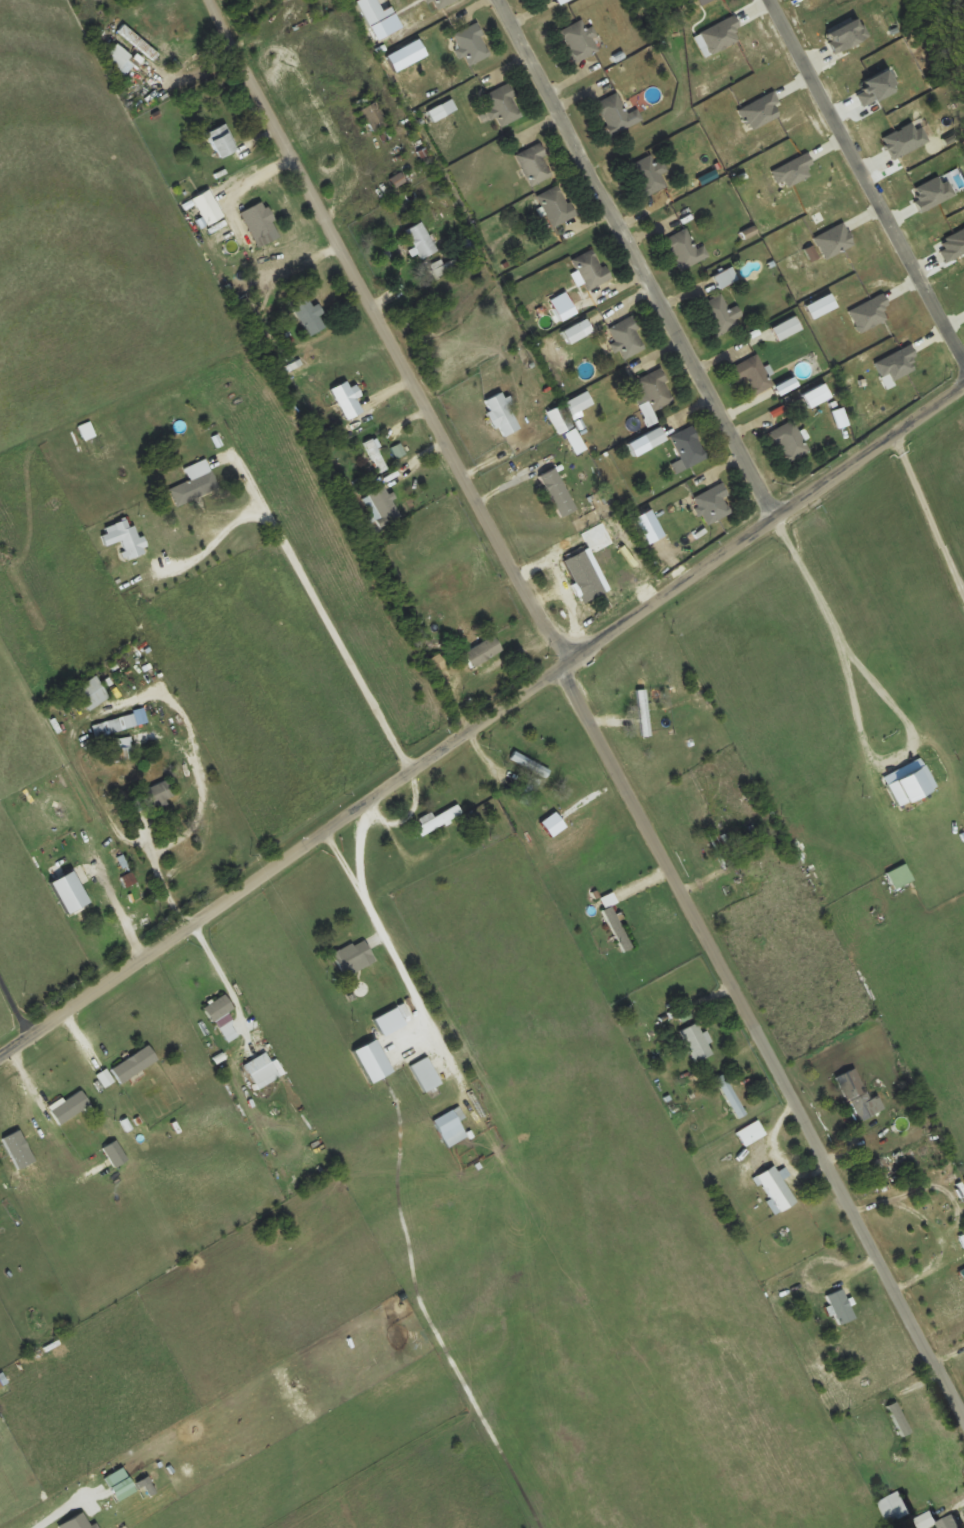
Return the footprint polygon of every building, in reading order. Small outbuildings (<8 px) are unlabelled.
[(454,0),(431,0),(435,9),(454,0)] [(560,30),(575,62),(600,50),(589,26),(587,28),(583,19),(560,30)] [(453,34),(468,65),(492,53),(477,22),(453,34)] [(159,53),(125,23),(118,30),(152,60),(159,53)] [(128,73),(135,58),(112,47),(105,61),(128,73)] [(498,126),(522,115),(509,84),(485,94),(498,126)] [(628,112),(617,92),(596,102),(611,134),(643,119),(638,108),(628,112)] [(371,134),(389,123),(376,100),(358,111),(371,134)] [(207,133),(220,158),(239,148),(225,123),(207,133)] [(555,174),(539,142),(515,154),(531,186),(555,174)] [(643,197),(667,187),(661,174),(667,171),(662,159),(654,163),(651,155),(629,164),(643,197)] [(537,196),(555,227),(577,214),(558,183),(537,196)] [(275,229),(265,202),(242,210),(252,237),(275,229)] [(407,228),(420,258),(436,252),(424,222),(407,228)] [(697,248),(686,228),(665,239),(683,270),(710,255),(704,245),(697,248)] [(586,290),(610,279),(596,248),(572,258),(586,290)] [(721,287),(733,281),(728,270),(716,276),(721,287)] [(307,291),(290,302),(311,336),(329,325),(307,291)] [(703,303),(717,335),(744,322),(737,305),(729,309),(722,294),(703,303)] [(648,345),(630,315),(608,329),(625,359),(648,345)] [(802,329),(796,316),(772,327),(778,340),(802,329)] [(734,365),(740,379),(747,376),(755,394),(772,386),(758,354),(734,365)] [(676,398),(660,367),(638,379),(643,389),(635,394),(641,405),(650,401),(655,410),(676,398)] [(344,383),(329,391),(345,419),(360,410),(344,383)] [(521,427),(502,391),(483,400),(502,437),(521,427)] [(547,412),(560,433),(574,425),(561,403),(547,412)] [(788,462),(810,450),(792,419),(770,432),(788,462)] [(79,426),(85,440),(96,435),(91,421),(79,426)] [(682,459),(673,463),(677,472),(708,457),(693,425),(671,435),(682,459)] [(645,436),(653,448),(667,438),(659,426),(645,436)] [(576,454),(587,448),(576,428),(565,434),(576,454)] [(364,442),(379,473),(390,468),(375,437),(364,442)] [(569,483),(561,466),(545,474),(564,511),(574,506),(563,485),(569,483)] [(220,487),(212,468),(169,487),(177,506),(220,487)] [(735,510),(720,483),(693,498),(708,525),(735,510)] [(380,528),(402,515),(385,486),(363,498),(380,528)] [(605,584),(600,574),(608,570),(600,554),(593,557),(590,551),(575,558),(591,591),(605,584)] [(503,649),(494,634),(463,652),(472,667),(503,649)] [(111,696),(97,675),(76,689),(90,710),(111,696)] [(650,692),(639,692),(639,739),(650,739),(650,692)] [(550,768),(514,751),(510,759),(547,776),(550,768)] [(887,781),(897,807),(937,792),(927,766),(887,781)] [(148,787),(146,782),(129,789),(134,801),(122,805),(126,816),(176,797),(169,779),(148,787)] [(521,794),(527,798),(535,785),(529,781),(521,794)] [(419,818),(422,824),(417,827),(421,836),(463,813),(457,803),(434,816),(431,811),(419,818)] [(76,908),(80,917),(122,896),(117,887),(76,908)] [(604,909),(622,952),(631,948),(613,905),(604,909)] [(332,953),(343,977),(376,960),(364,937),(332,953)] [(227,1016),(236,1009),(224,992),(204,1007),(228,1042),(240,1034),(227,1016)] [(713,1054),(700,1022),(682,1029),(695,1061),(713,1054)] [(112,1068),(121,1083),(159,1059),(149,1044),(112,1068)] [(256,1089),(280,1077),(273,1061),(248,1073),(256,1089)] [(836,1078),(859,1122),(878,1112),(855,1068),(836,1078)] [(91,1105),(82,1089),(50,1108),(60,1124),(91,1105)] [(447,1147),(468,1137),(460,1120),(464,1117),(460,1106),(434,1118),(447,1147)] [(767,1134),(759,1119),(737,1131),(745,1146),(767,1134)] [(777,1213),(797,1202),(775,1164),(755,1176),(777,1213)] [(856,1317),(843,1288),(827,1295),(840,1324),(856,1317)] [(913,1430),(895,1401),(886,1407),(904,1435),(913,1430)] [(137,1490),(124,1466),(105,1477),(118,1501),(137,1490)] [(913,1514),(901,1491),(880,1502),(891,1525),(913,1514)] [(941,1527),(963,1527),(956,1514),(938,1522),(941,1527)]
